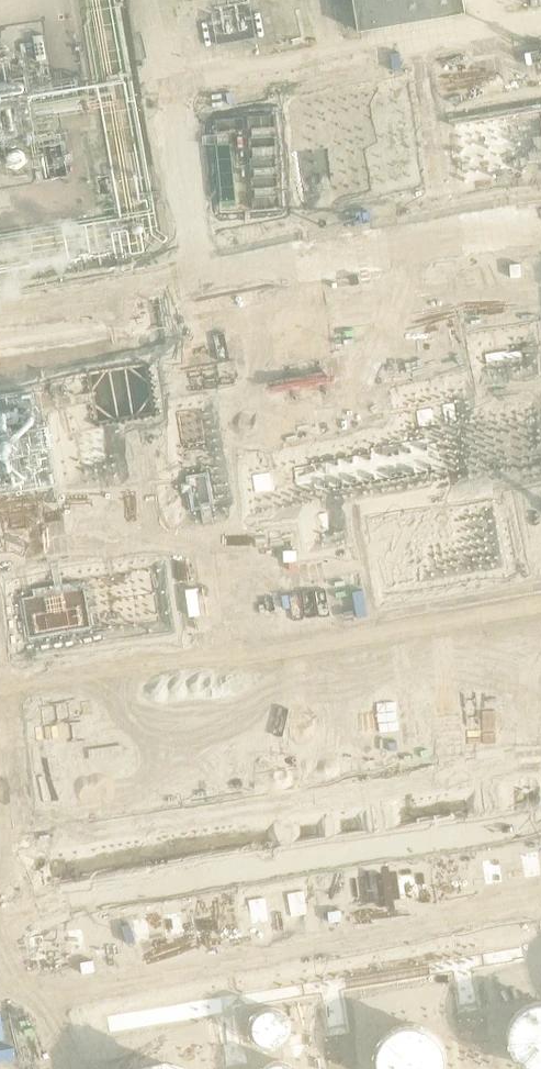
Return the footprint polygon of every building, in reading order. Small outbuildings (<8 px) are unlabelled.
[(360,32),(466,13),(464,0),(354,0),(360,32)] [(9,121),(1,78),(0,79),(0,123),(9,121)] [(459,122),(468,183),(540,172),(540,110),(459,122)] [(525,1067),(529,1068),(540,1068),(540,1004),(538,1004),(527,1007),(517,1015),(511,1025),(509,1037),(510,1049),(516,1059),(525,1067)] [(251,1031),(255,1039),(261,1044),(269,1046),(277,1044),(284,1039),(288,1031),(288,1023),(284,1015),(278,1010),(270,1008),(262,1010),(255,1015),(251,1023),(251,1031)] [(446,1058),(444,1046),(438,1036),(429,1028),(418,1023),(406,1023),(395,1027),(385,1034),(379,1045),(376,1056),(378,1068),(379,1068),(444,1068),(446,1058)] [(188,1068),(178,1062),(166,1060),(154,1062),(143,1067),(141,1068),(189,1068),(188,1068)]
